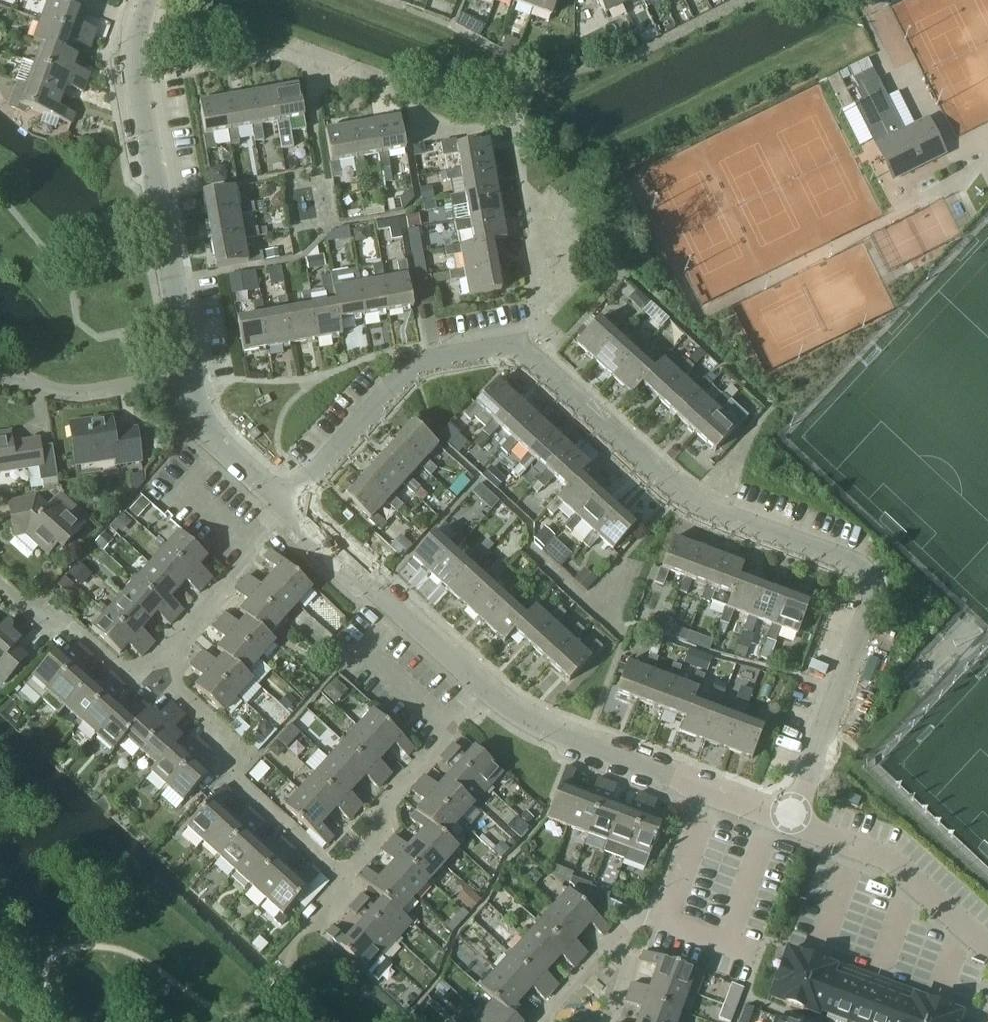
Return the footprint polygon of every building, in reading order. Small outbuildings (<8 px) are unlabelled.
[(96,39),(99,30),(82,23),(86,12),(52,0),(50,0),(43,20),(96,39)] [(537,0),(516,0),(515,3),(533,10),(537,0)] [(533,10),(552,17),(558,0),(537,0),(533,10)] [(623,5),(621,0),(599,0),(606,14),(623,5)] [(71,54),(71,53),(75,42),(92,48),(96,39),(43,20),(35,42),(43,45),(44,44),(71,54)] [(80,56),(71,53),(71,54),(44,44),(43,45),(36,64),(88,83),(91,73),(75,67),(80,56)] [(570,57),(570,47),(558,47),(557,57),(570,57)] [(868,58),(848,68),(853,77),(855,77),(860,87),(856,90),(899,177),(922,166),(946,154),(928,119),(915,125),(904,130),(878,78),(868,58)] [(36,64),(29,84),(64,97),(68,86),(85,92),(88,83),(36,64)] [(60,108),(64,97),(29,84),(21,105),(73,124),(77,114),(60,108)] [(281,138),(290,136),(287,121),(305,118),(299,86),(274,90),(280,123),(278,123),(281,138)] [(256,142),(265,140),(262,126),(278,123),(280,123),(274,90),(249,94),(255,127),(253,127),(256,142)] [(232,146),(240,144),(238,130),(253,127),(255,127),(249,94),(225,99),(231,131),(229,132),(232,146)] [(207,150),(216,149),(213,134),(229,132),(231,131),(225,99),(201,103),(207,136),(205,136),(207,150)] [(382,169),(391,168),(389,153),(407,150),(401,118),(375,122),(381,155),(380,155),(382,169)] [(357,173),(366,172),(364,158),(380,155),(381,155),(375,122),(351,126),(357,159),(355,159),(357,173)] [(333,178),(342,177),(339,162),(355,159),(357,159),(351,126),(326,131),(332,163),(330,164),(333,178)] [(462,171),(494,165),(490,140),(458,146),(457,139),(441,142),(444,156),(459,153),(462,169),(462,171)] [(498,190),(494,165),(462,171),(462,169),(446,171),(448,180),(464,178),(466,193),(467,196),(498,190)] [(219,168),(211,170),(213,183),(226,181),(225,172),(219,168)] [(239,207),(236,189),(204,194),(208,219),(241,214),(241,216),(255,213),(254,204),(239,207)] [(503,214),(498,190),(467,196),(466,193),(451,196),(453,205),(468,202),(471,218),(471,221),(503,214)] [(420,193),(422,204),(434,202),(432,191),(420,193)] [(272,203),(272,209),(284,207),(283,196),(277,197),(272,203)] [(365,216),(384,213),(382,200),(362,204),(365,216)] [(244,231),(241,216),(241,214),(208,219),(212,243),(245,238),(245,240),(260,238),(260,236),(268,235),(267,227),(258,228),(258,229),(244,231)] [(475,244),(492,241),(507,238),(503,214),(471,221),(471,218),(455,221),(457,229),(472,226),(475,244)] [(419,216),(407,217),(408,228),(421,226),(419,216)] [(389,220),(376,222),(377,230),(391,228),(389,220)] [(348,227),(336,230),(338,242),(350,240),(348,227)] [(413,253),(424,251),(420,228),(409,229),(413,253)] [(365,234),(364,229),(354,230),(356,241),(361,240),(365,234)] [(248,256),(245,240),(245,238),(212,243),(217,268),(249,263),(249,264),(264,262),(263,253),(248,256)] [(492,241),(475,244),(461,246),(460,245),(445,248),(447,257),(462,254),(465,269),(465,271),(497,266),(492,241)] [(318,246),(307,257),(308,269),(324,267),(323,255),(318,256),(318,246)] [(279,258),(277,249),(264,252),(265,260),(279,258)] [(417,278),(428,276),(424,251),(413,253),(417,278)] [(402,277),(386,280),(383,281),(389,313),(414,308),(408,276),(410,276),(408,261),(407,262),(407,261),(399,262),(402,277)] [(359,285),(365,317),(389,313),(383,281),(386,280),(384,266),(374,268),(377,282),(361,285),(359,285)] [(419,286),(429,285),(452,281),(452,282),(466,279),(469,296),(501,291),(497,266),(465,271),(465,269),(450,272),(450,271),(428,276),(417,278),(419,286)] [(334,289),(337,304),(340,322),(341,322),(365,317),(359,285),(361,285),(359,270),(332,274),(334,289)] [(233,293),(259,288),(256,271),(230,275),(233,293)] [(337,304),(334,289),(326,291),(328,306),(312,308),(318,341),(343,336),(341,322),(340,322),(337,304)] [(288,313),(290,321),(294,345),(318,341),(312,308),(310,294),(303,295),(305,310),(290,312),(288,313)] [(269,350),(294,345),(290,321),(288,313),(290,312),(287,299),(278,300),(281,314),(266,317),(264,317),(269,350)] [(245,354),(269,350),(264,317),(266,317),(263,303),(255,304),(257,318),(239,322),(245,354)] [(652,319),(659,311),(651,303),(643,311),(652,319)] [(575,344),(594,361),(616,337),(618,338),(628,327),(621,321),(611,332),(597,320),(575,344)] [(629,349),(618,338),(616,337),(594,361),(613,378),(634,354),(636,355),(647,344),(640,338),(629,349)] [(663,360),(641,384),(659,401),(681,377),(683,378),(693,367),(702,358),(696,352),(687,361),(686,361),(676,372),(663,360)] [(634,354),(613,378),(631,395),(641,384),(663,360),(664,359),(657,353),(646,365),(636,355),(634,354)] [(712,385),(716,380),(708,373),(704,377),(705,378),(694,389),(683,378),(681,377),(659,401),(677,417),(699,393),(701,395),(711,384),(712,385)] [(471,421),(474,418),(486,429),(493,421),(494,422),(517,398),(498,380),(475,405),(475,404),(464,416),(471,421)] [(713,406),(701,395),(699,393),(677,417),(695,434),(717,410),(719,411),(729,400),(723,395),(713,406)] [(512,439),(535,414),(517,398),(494,422),(493,421),(486,429),(483,433),(489,438),(499,427),(511,438),(512,439)] [(731,422),(719,411),(717,410),(695,434),(714,451),(736,427),(737,428),(748,417),(741,411),(731,422)] [(531,456),(554,431),(535,414),(512,439),(511,438),(501,449),(508,455),(518,444),(530,455),(531,456)] [(113,431),(112,418),(70,423),(74,459),(116,454),(118,463),(141,460),(137,428),(113,431)] [(431,475),(437,469),(426,459),(438,445),(414,423),(396,442),(421,464),(420,465),(431,475)] [(449,445),(459,434),(449,425),(439,435),(449,445)] [(549,473),(572,448),(554,431),(531,456),(530,455),(520,466),(526,472),(536,461),(548,471),(549,473)] [(38,467),(40,481),(57,479),(53,449),(41,451),(39,439),(13,442),(11,432),(0,433),(0,472),(38,467)] [(414,494),(420,487),(409,477),(420,465),(421,464),(396,442),(380,460),(404,483),(403,484),(414,494)] [(579,475),(580,476),(590,465),(572,448),(549,473),(548,471),(537,482),(544,489),(554,477),(566,488),(567,488),(579,475)] [(397,512),(403,505),(393,496),(403,484),(404,483),(380,460),(363,479),(388,501),(386,503),(397,512)] [(491,467),(483,476),(496,488),(505,479),(491,467)] [(599,492),(580,476),(579,475),(567,488),(566,488),(546,509),(553,515),(563,503),(575,514),(577,516),(599,492)] [(380,531),(386,524),(376,514),(386,503),(388,501),(363,479),(346,498),(371,520),(369,521),(380,531)] [(481,484),(473,493),(492,510),(500,502),(481,484)] [(595,532),(617,509),(599,492),(577,516),(575,514),(564,525),(571,531),(581,520),(593,530),(595,532)] [(36,497),(8,503),(15,534),(27,531),(50,552),(59,542),(64,546),(83,526),(76,518),(82,512),(62,494),(56,500),(48,508),(36,497)] [(138,517),(149,504),(142,498),(131,510),(138,517)] [(614,550),(635,526),(617,509),(595,532),(593,530),(583,542),(589,548),(600,536),(614,550)] [(343,514),(346,517),(350,520),(354,516),(347,510),(343,514)] [(121,529),(129,520),(123,514),(115,523),(121,529)] [(545,547),(551,540),(540,530),(534,537),(545,547)] [(164,548),(206,586),(213,578),(200,566),(208,557),(180,531),(164,548)] [(447,545),(435,534),(434,533),(413,556),(432,573),(453,550),(454,551),(465,540),(458,534),(447,545)] [(112,540),(105,534),(97,542),(104,549),(112,540)] [(685,576),(696,545),(673,537),(661,568),(660,567),(654,582),(663,585),(668,570),(683,576),(685,576)] [(551,540),(545,547),(542,551),(560,567),(569,556),(551,540)] [(708,585),(720,554),(696,545),(685,576),(683,576),(677,590),(686,593),(692,579),(707,585),(708,585)] [(199,592),(206,586),(164,548),(150,564),(178,589),(186,581),(199,592)] [(269,578),(297,604),(312,587),(271,550),(263,558),(276,570),(269,578)] [(453,550),(432,573),(450,590),(471,567),(472,568),(482,557),(476,551),(466,562),(454,551),(453,550)] [(737,578),(738,578),(744,563),(720,554),(708,585),(707,585),(702,599),(710,602),(715,588),(730,593),(731,594),(737,578)] [(82,584),(92,574),(80,564),(71,573),(82,584)] [(171,598),(178,589),(150,564),(136,580),(177,617),(184,610),(171,598)] [(484,579),(472,568),(471,567),(450,590),(468,607),(490,584),(491,585),(501,574),(494,568),(484,579)] [(297,604),(269,578),(261,587),(248,575),(242,582),(283,619),(297,604)] [(751,617),(762,586),(738,578),(737,578),(731,594),(730,593),(725,607),(720,621),(729,624),(734,610),(748,616),(751,617)] [(170,625),(177,617),(136,580),(121,596),(150,622),(157,613),(170,625)] [(269,635),(283,619),(242,582),(235,589),(248,601),(240,610),(275,642),(276,641),(269,635)] [(490,584),(468,607),(486,623),(508,600),(509,601),(519,590),(513,585),(503,596),(491,585),(490,584)] [(762,586),(751,617),(748,616),(743,629),(752,633),(757,619),(772,624),(774,625),(785,595),(762,586)] [(785,595),(774,625),(772,624),(767,638),(775,641),(780,628),(798,634),(809,604),(785,595)] [(142,630),(150,622),(121,596),(106,612),(148,649),(155,642),(142,630)] [(525,617),(536,606),(529,600),(519,611),(509,601),(508,600),(486,623),(505,641),(515,630),(514,629),(525,617)] [(549,618),(536,606),(525,617),(514,629),(515,630),(533,646),(554,623),(556,624),(566,613),(559,607),(549,618)] [(261,658),(275,642),(240,610),(239,611),(247,617),(240,625),(226,612),(219,620),(261,658)] [(142,656),(148,649),(106,612),(92,628),(121,654),(129,645),(142,656)] [(661,632),(665,621),(651,616),(647,626),(661,632)] [(27,655),(16,645),(22,638),(12,629),(14,627),(14,625),(13,622),(11,621),(9,620),(7,620),(5,621),(1,626),(0,625),(0,679),(3,682),(27,655)] [(246,674),(261,658),(219,620),(212,627),(225,639),(217,648),(252,680),(253,679),(246,674)] [(568,635),(556,624),(554,623),(533,646),(551,663),(573,640),(575,641),(585,630),(578,624),(568,635)] [(664,632),(686,641),(689,632),(689,631),(667,623),(664,632)] [(701,636),(689,632),(686,641),(698,645),(701,636)] [(586,652),(575,641),(573,640),(551,663),(569,680),(591,657),(592,658),(603,647),(596,640),(586,652)] [(50,692),(87,650),(80,644),(67,657),(57,648),(33,676),(33,677),(26,685),(43,700),(50,692)] [(744,658),(747,649),(738,646),(735,655),(744,658)] [(238,696),(252,680),(217,648),(216,649),(223,655),(216,663),(203,651),(197,658),(238,696)] [(50,692),(43,700),(58,713),(65,705),(90,677),(82,671),(95,657),(87,650),(50,692)] [(706,670),(710,658),(690,651),(685,662),(706,670)] [(616,693),(640,701),(651,670),(653,671),(658,657),(650,654),(645,668),(627,662),(616,693)] [(223,712),(238,696),(197,658),(190,666),(203,678),(195,687),(223,712)] [(651,670),(640,701),(664,710),(675,679),(677,680),(682,666),(673,663),(668,677),(653,671),(651,670)] [(65,705),(81,720),(119,678),(112,672),(99,686),(90,677),(65,705)] [(675,679),(664,710),(685,718),(692,702),(697,688),(700,688),(705,675),(697,672),(692,685),(677,680),(675,679)] [(119,678),(81,720),(98,735),(123,707),(115,700),(127,686),(119,678)] [(349,690),(337,679),(324,693),(336,704),(349,690)] [(295,700),(289,694),(280,703),(287,709),(295,700)] [(692,702),(685,718),(680,732),(706,741),(717,711),(718,711),(723,697),(715,694),(709,708),(692,702)] [(123,707),(98,735),(114,750),(126,737),(125,735),(150,706),(144,701),(131,715),(123,707)] [(141,750),(179,709),(172,703),(160,716),(150,706),(125,735),(126,737),(141,750)] [(741,720),(746,705),(738,703),(733,717),(718,711),(717,711),(706,741),(728,750),(739,719),(741,720)] [(177,742),(178,743),(184,737),(174,728),(186,715),(179,709),(141,750),(156,763),(157,764),(177,742)] [(313,717),(305,710),(291,725),(299,732),(313,717)] [(359,726),(384,749),(392,741),(408,756),(415,748),(373,710),(359,726)] [(764,729),(770,714),(761,711),(756,725),(741,720),(739,719),(728,750),(752,759),(763,728),(764,729)] [(251,744),(258,750),(275,732),(265,723),(260,729),(260,734),(251,744)] [(376,758),(384,749),(359,726),(344,742),(386,780),(393,773),(376,758)] [(168,785),(205,744),(197,737),(185,750),(178,743),(177,742),(157,764),(156,763),(150,769),(168,785)] [(285,748),(277,741),(270,749),(275,754),(280,753),(285,748)] [(379,787),(386,780),(344,742),(330,758),(355,781),(363,772),(379,787)] [(447,750),(454,757),(460,749),(454,743),(447,750)] [(205,744),(168,785),(184,799),(209,771),(200,764),(213,750),(205,744)] [(461,762),(488,788),(504,771),(476,746),(461,762)] [(447,763),(454,757),(447,750),(440,757),(447,763)] [(347,790),(355,781),(330,758),(315,774),(357,812),(364,805),(347,790)] [(474,803),(488,788),(461,762),(447,778),(474,803)] [(567,826),(580,790),(570,786),(576,769),(566,766),(547,818),(567,826)] [(350,819),(357,812),(315,774),(301,790),(326,813),(334,804),(350,819)] [(474,803),(447,778),(438,788),(425,775),(418,782),(460,819),(474,803)] [(588,833),(607,781),(598,777),(592,794),(580,790),(567,826),(588,833)] [(607,781),(588,833),(591,834),(587,845),(604,852),(621,805),(610,801),(616,784),(607,781)] [(446,834),(460,819),(418,782),(412,789),(426,802),(417,811),(458,848),(460,847),(446,834)] [(204,841),(229,813),(221,806),(233,792),(225,785),(187,826),(204,841)] [(318,822),(326,813),(301,790),(286,807),(328,844),(335,836),(318,822)] [(621,805),(604,852),(623,859),(628,847),(629,848),(648,796),(639,793),(633,809),(621,805)] [(629,848),(628,847),(623,859),(645,867),(662,820),(651,816),(657,799),(648,796),(629,848)] [(220,855),(257,814),(250,807),(238,821),(229,813),(204,841),(220,855)] [(444,864),(458,848),(417,811),(411,818),(424,830),(416,839),(444,864)] [(236,870),(261,842),(253,835),(266,821),(257,814),(220,855),(236,870)] [(251,884),(289,843),(282,836),(270,850),(261,842),(236,870),(251,884)] [(444,864),(416,839),(408,848),(395,836),(389,842),(430,880),(444,864)] [(415,895),(430,880),(389,842),(382,850),(395,862),(387,870),(415,895)] [(268,899),(293,871),(285,863),(297,850),(289,843),(251,884),(268,899)] [(566,881),(569,883),(572,877),(573,872),(553,865),(550,874),(563,885),(566,881)] [(320,873),(321,872),(314,866),(302,879),(293,871),(268,899),(284,914),(299,897),(308,906),(330,882),(320,873)] [(415,895),(387,870),(380,878),(367,867),(359,875),(412,922),(413,921),(401,911),(415,895)] [(397,939),(412,922),(359,875),(359,876),(383,898),(369,913),(397,939)] [(587,899),(592,886),(593,885),(579,880),(576,889),(587,899)] [(604,914),(609,899),(611,893),(592,886),(587,899),(604,914)] [(554,906),(583,931),(590,923),(604,935),(611,927),(569,889),(554,906)] [(481,900),(472,891),(462,901),(471,910),(481,900)] [(355,901),(362,908),(369,900),(362,894),(355,901)] [(617,920),(618,920),(624,914),(630,908),(609,899),(604,914),(617,920)] [(357,914),(362,908),(355,901),(349,908),(357,914)] [(575,940),(583,931),(554,906),(540,922),(581,959),(588,952),(575,940)] [(382,955),(397,939),(369,913),(354,930),(382,955)] [(575,966),(581,959),(540,922),(525,938),(554,964),(562,955),(575,966)] [(334,939),(341,932),(333,926),(327,933),(334,939)] [(368,970),(382,955),(354,930),(340,945),(368,970)] [(546,972),(554,964),(525,938),(511,954),(552,991),(559,984),(546,972)] [(657,965),(652,978),(696,993),(704,973),(644,951),(641,959),(657,965)] [(960,1015),(947,1009),(947,1008),(929,1001),(928,1002),(905,994),(906,991),(845,969),(844,971),(821,963),(822,962),(803,954),(802,956),(789,951),(784,964),(782,964),(775,983),(777,983),(772,997),(785,1002),(785,1003),(803,1010),(804,1009),(817,1013),(819,1007),(829,1011),(826,1018),(837,1021),(957,1021),(960,1015)] [(545,998),(552,991),(511,954),(497,969),(525,995),(532,987),(545,998)] [(525,995),(497,969),(482,986),(521,1021),(525,1021),(530,1016),(517,1004),(525,995)] [(695,996),(696,993),(652,978),(649,988),(632,982),(629,991),(681,1011),(688,993),(695,996)] [(735,1009),(743,987),(732,983),(724,1004),(735,1009)] [(482,986),(481,987),(494,999),(480,1014),(489,1021),(521,1021),(482,986)] [(681,1011),(629,991),(625,1001),(642,1007),(638,1018),(648,1021),(677,1021),(681,1011)] [(727,1021),(730,1021),(735,1009),(724,1004),(718,1019),(727,1021)] [(750,1020),(754,1009),(745,1006),(741,1017),(750,1020)]
